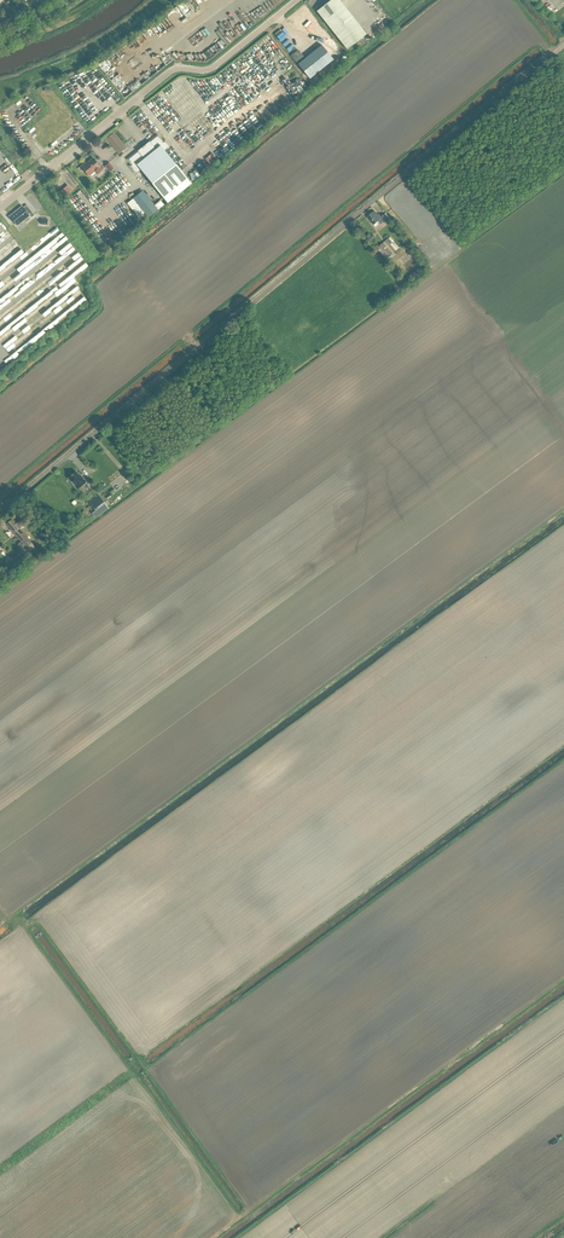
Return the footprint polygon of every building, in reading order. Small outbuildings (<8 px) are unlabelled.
[(339,0),(331,0),(317,11),(347,49),(366,34),(339,0)] [(310,79),(333,59),(322,45),(305,59),(298,50),(291,56),(310,79)] [(121,153),(126,148),(114,133),(109,137),(121,153)] [(167,203),(191,183),(165,150),(170,147),(165,141),(163,142),(158,136),(150,142),(150,141),(137,151),(138,152),(128,160),(132,165),(130,166),(136,174),(141,170),(167,203)] [(97,174),(103,170),(93,158),(86,163),(86,162),(81,166),(89,176),(95,171),(97,174)] [(110,171),(114,168),(109,163),(106,166),(110,171)] [(68,185),(60,192),(65,197),(73,191),(68,185)] [(143,191),(133,199),(148,218),(158,210),(154,205),(143,191)] [(32,218),(35,215),(27,205),(23,208),(22,206),(10,217),(17,226),(29,216),(32,218)] [(378,215),(375,211),(367,217),(374,225),(373,225),(374,225),(378,221),(381,224),(384,221),(386,223),(390,220),(389,220),(391,219),(386,213),(385,214),(381,217),(379,214),(378,215)] [(63,260),(67,267),(43,284),(46,287),(79,264),(80,266),(78,268),(80,271),(88,266),(84,260),(83,261),(63,232),(45,245),(48,250),(20,270),(22,274),(54,252),(56,254),(46,261),(49,264),(58,258),(61,262),(63,260)] [(379,247),(388,257),(399,247),(394,241),(393,243),(389,238),(379,247)] [(9,273),(4,265),(0,267),(0,278),(9,273)] [(34,340),(87,300),(74,282),(76,281),(73,277),(77,274),(75,272),(36,300),(42,308),(45,306),(47,309),(40,314),(43,319),(35,325),(40,331),(32,337),(34,340)] [(408,280),(410,284),(420,277),(417,273),(408,280)] [(5,322),(2,318),(8,313),(11,316),(23,307),(18,300),(18,296),(21,296),(21,293),(26,288),(18,278),(18,277),(12,277),(9,279),(7,276),(0,282),(0,286),(2,285),(2,297),(5,301),(0,305),(0,325),(5,322)] [(0,330),(0,333),(1,335),(0,336),(0,341),(8,351),(23,339),(20,335),(40,319),(38,316),(34,319),(32,316),(37,312),(32,305),(0,330)] [(15,357),(30,344),(27,340),(12,353),(15,357)] [(82,478),(76,471),(72,474),(71,475),(72,475),(68,478),(77,489),(86,482),(82,477),(82,478)] [(101,499),(92,506),(96,511),(105,504),(101,499)] [(12,519),(7,523),(11,528),(10,529),(14,533),(22,541),(17,545),(21,551),(22,550),(26,554),(35,547),(12,519)] [(25,556),(11,566),(16,574),(30,563),(25,556)]
